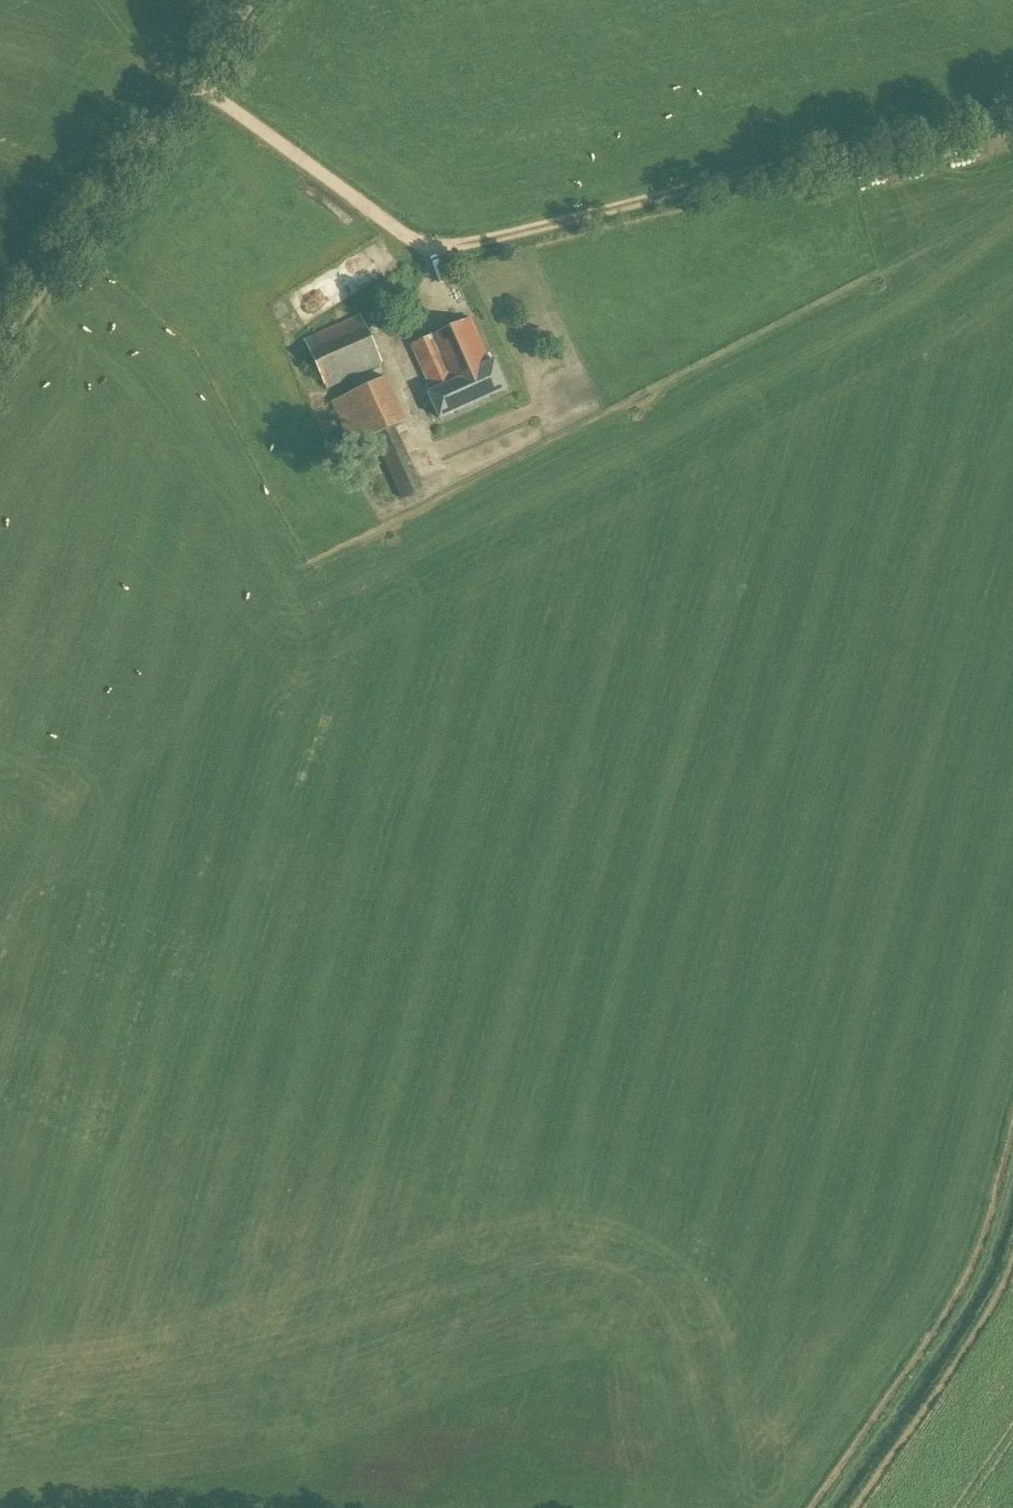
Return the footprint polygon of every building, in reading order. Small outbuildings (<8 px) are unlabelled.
[(360,315),(304,339),(327,389),(383,363),(360,315)] [(433,391),(428,393),(440,419),(507,388),(494,360),(491,361),(471,318),(412,346),(433,391)] [(331,402),(351,447),(372,437),(402,502),(425,491),(395,426),(406,421),(387,377),(331,402)]
